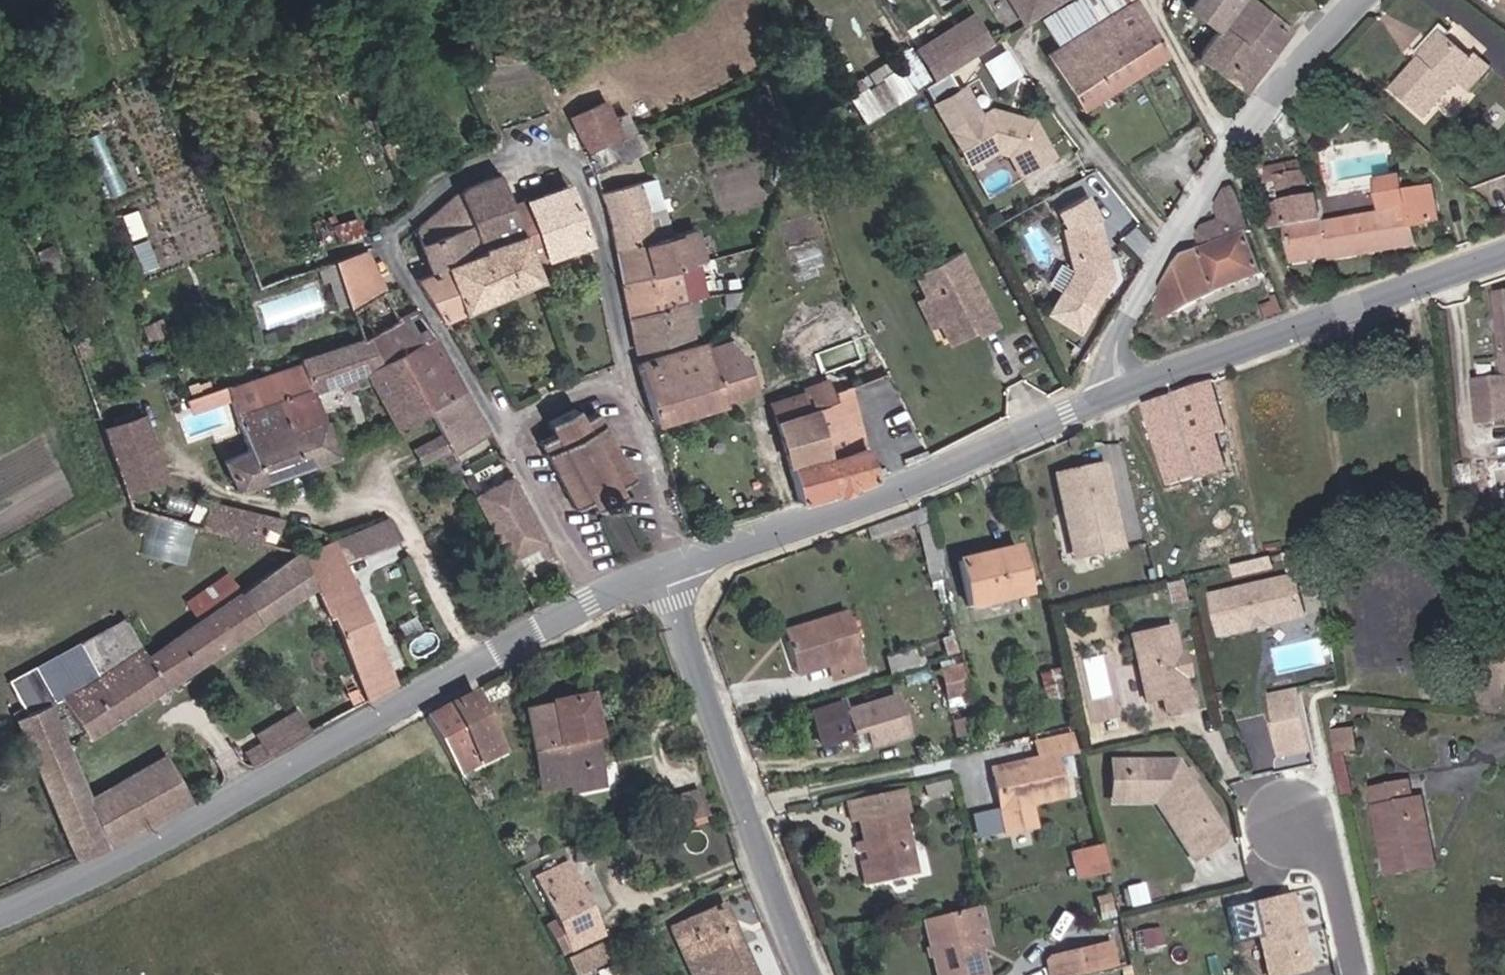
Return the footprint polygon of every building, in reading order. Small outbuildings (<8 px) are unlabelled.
[(1068,0),(979,0),(981,5),(986,1),(997,18),(991,21),(1002,40),(1068,0)] [(1147,68),(1117,12),(1112,7),(1102,0),(1080,0),(1023,35),(1040,64),(1028,71),(1061,120),(1063,122),(1147,68)] [(1215,29),(1229,14),(1210,0),(1191,0),(1167,28),(1196,51),(1215,29)] [(986,1),(981,5),(991,21),(997,18),(986,1)] [(1229,14),(1215,29),(1260,68),(1275,50),(1229,14)] [(1400,82),(1440,120),(1472,86),(1481,95),(1504,70),(1504,66),(1490,51),(1481,60),(1453,34),(1457,30),(1449,23),(1421,52),(1425,55),(1400,82)] [(1232,104),(1260,68),(1215,29),(1196,51),(1183,67),(1221,96),(1232,104)] [(913,95),(969,61),(950,30),(895,64),(913,95)] [(983,60),(999,85),(1020,72),(1004,46),(983,60)] [(875,119),(892,108),(879,87),(862,97),(875,119)] [(950,131),(968,163),(995,148),(1007,152),(1015,165),(1033,155),(1037,162),(1051,154),(1032,120),(990,108),(950,131)] [(556,125),(571,159),(604,144),(587,111),(556,125)] [(382,139),(370,144),(376,157),(387,151),(382,139)] [(572,162),(578,175),(602,165),(604,170),(627,160),(619,141),(572,162)] [(1037,162),(1033,155),(1015,165),(1019,172),(1037,162)] [(473,183),(462,192),(484,242),(486,246),(442,267),(465,308),(539,275),(534,262),(513,206),(500,172),(473,183)] [(1289,195),(1319,187),(1314,172),(1277,181),(1282,197),(1289,195)] [(594,214),(602,249),(611,247),(653,236),(642,182),(586,194),(594,214)] [(1409,182),(1321,196),(1331,229),(1298,237),(1305,265),(1340,257),(1341,262),(1423,245),(1418,223),(1446,217),(1439,188),(1413,195),(1409,182)] [(589,240),(570,185),(513,206),(534,262),(589,240)] [(1321,196),(1319,187),(1289,195),(1295,221),(1298,237),(1331,229),(1321,196)] [(462,192),(418,229),(437,263),(484,242),(462,192)] [(1199,251),(1169,288),(1179,308),(1262,271),(1247,211),(1231,213),(1232,217),(1237,237),(1215,245),(1205,249),(1203,243),(1199,251)] [(1095,304),(1115,271),(1101,213),(1066,222),(1077,265),(1065,285),(1095,304)] [(1232,217),(1215,223),(1212,228),(1215,245),(1237,237),(1232,217)] [(1298,237),(1295,221),(1278,225),(1282,241),(1298,237)] [(311,232),(317,246),(332,239),(325,225),(311,232)] [(682,263),(676,231),(653,236),(611,247),(618,282),(661,269),(677,265),(682,263)] [(337,299),(341,311),(375,296),(359,252),(324,265),(337,299)] [(306,263),(311,277),(317,275),(327,302),(337,299),(324,265),(322,258),(306,263)] [(661,269),(667,300),(674,299),(671,286),(681,284),(677,265),(661,269)] [(899,309),(915,341),(923,357),(950,343),(954,349),(973,338),(937,266),(889,288),(899,309)] [(465,308),(442,267),(420,277),(444,317),(465,308)] [(661,269),(618,282),(609,284),(616,316),(667,300),(661,269)] [(1179,308),(1169,288),(1165,293),(1173,310),(1179,308)] [(1504,376),(1476,380),(1482,425),(1504,422),(1504,297),(1498,298),(1504,376)] [(667,300),(616,316),(622,353),(675,337),(667,300)] [(142,317),(124,322),(133,341),(149,336),(142,317)] [(419,425),(430,419),(469,401),(444,352),(416,320),(380,338),(380,339),(419,425)] [(230,392),(240,424),(275,409),(288,436),(321,423),(312,399),(364,381),(394,436),(419,425),(380,339),(230,392)] [(623,363),(638,419),(741,388),(729,356),(719,359),(714,344),(692,350),(689,342),(623,363)] [(719,359),(729,356),(723,342),(714,344),(719,359)] [(1231,431),(1220,378),(1216,380),(1212,381),(1172,395),(1151,404),(1150,404),(1166,480),(1223,468),(1215,435),(1231,431)] [(752,403),(779,497),(850,477),(827,398),(813,402),(812,400),(792,406),(795,414),(788,416),(782,395),(752,403)] [(490,439),(469,401),(430,419),(444,444),(452,457),(452,458),(490,439)] [(545,444),(579,510),(595,503),(602,515),(619,506),(613,494),(632,483),(599,416),(585,422),(578,408),(551,422),(558,437),(545,444)] [(275,409),(240,424),(253,462),(230,472),(243,502),(340,461),(321,423),(288,436),(275,409)] [(146,410),(107,423),(129,489),(167,476),(146,410)] [(1084,434),(1070,441),(1074,450),(1089,443),(1084,434)] [(444,444),(418,460),(425,473),(452,457),(444,444)] [(1108,462),(1053,474),(1073,564),(1128,552),(1108,462)] [(520,573),(532,566),(525,553),(540,544),(547,558),(555,554),(523,493),(515,478),(480,497),(520,573)] [(163,491),(153,516),(279,546),(282,516),(163,491)] [(525,553),(532,566),(547,558),(540,544),(525,553)] [(975,608),(1028,592),(1015,548),(962,564),(975,608)] [(374,702),(403,685),(344,552),(315,566),(330,601),(374,702)] [(315,566),(312,560),(248,595),(270,632),(330,601),(315,566)] [(197,612),(238,584),(228,570),(187,599),(197,612)] [(1297,574),(1214,592),(1222,630),(1256,624),(1259,619),(1265,618),(1270,621),(1306,614),(1297,574)] [(270,632),(248,595),(157,643),(153,639),(61,683),(83,726),(270,632)] [(819,631),(791,639),(800,670),(834,659),(840,676),(863,669),(848,616),(817,624),(819,631)] [(1167,709),(1196,703),(1192,687),(1186,688),(1182,671),(1178,652),(1170,620),(1136,628),(1131,630),(1147,699),(1164,695),(1167,709)] [(1178,652),(1182,671),(1188,669),(1183,651),(1178,652)] [(941,668),(948,695),(965,691),(957,663),(941,668)] [(1314,751),(1303,687),(1267,694),(1278,757),(1314,751)] [(44,691),(14,705),(81,851),(197,799),(177,754),(91,793),(44,691)] [(479,692),(431,717),(463,772),(508,749),(479,692)] [(531,712),(552,793),(578,781),(582,794),(617,786),(592,692),(531,712)] [(832,707),(802,716),(813,751),(843,742),(842,738),(856,734),(861,751),(897,740),(886,702),(835,717),(832,707)] [(265,761),(314,735),(301,709),(273,723),(278,734),(254,747),(261,760),(265,761)] [(1036,753),(988,765),(1004,830),(1033,823),(1027,800),(1064,791),(1055,752),(1070,749),(1065,727),(1032,735),(1036,753)] [(1339,740),(1342,754),(1352,751),(1366,748),(1362,729),(1337,734),(1339,739),(1339,740)] [(1361,793),(1352,751),(1342,754),(1343,760),(1345,766),(1352,798),(1361,793)] [(1185,757),(1133,760),(1134,786),(1147,798),(1164,797),(1203,855),(1231,837),(1233,828),(1185,757)] [(1134,786),(1133,760),(1118,760),(1120,799),(1147,798),(1134,786)] [(1419,857),(1445,851),(1432,796),(1423,799),(1418,781),(1382,789),(1403,875),(1422,870),(1419,857)] [(865,870),(869,890),(910,879),(895,817),(902,815),(896,793),(842,807),(849,833),(855,831),(859,849),(852,852),(854,862),(862,860),(865,870)] [(1102,849),(1082,853),(1088,881),(1109,876),(1102,849)] [(1448,865),(1445,851),(1419,857),(1422,870),(1448,865)] [(1075,884),(1088,881),(1082,853),(1069,857),(1075,884)] [(534,935),(576,916),(551,866),(518,882),(532,911),(537,909),(541,920),(528,926),(534,935)] [(1261,905),(1277,970),(1316,961),(1300,895),(1261,905)] [(719,901),(669,921),(692,974),(750,974),(719,901)] [(985,943),(976,909),(967,912),(976,945),(985,943)] [(952,916),(966,974),(983,974),(976,945),(967,912),(952,916)] [(585,933),(576,916),(534,935),(545,955),(585,933)] [(952,916),(922,924),(935,974),(966,974),(952,916)] [(1112,939),(1104,940),(1110,960),(1118,958),(1112,939)] [(1110,960),(1104,940),(1051,954),(1057,974),(1110,960)] [(583,943),(559,954),(569,972),(591,961),(583,943)] [(559,954),(552,957),(560,974),(563,974),(569,972),(559,954)]
